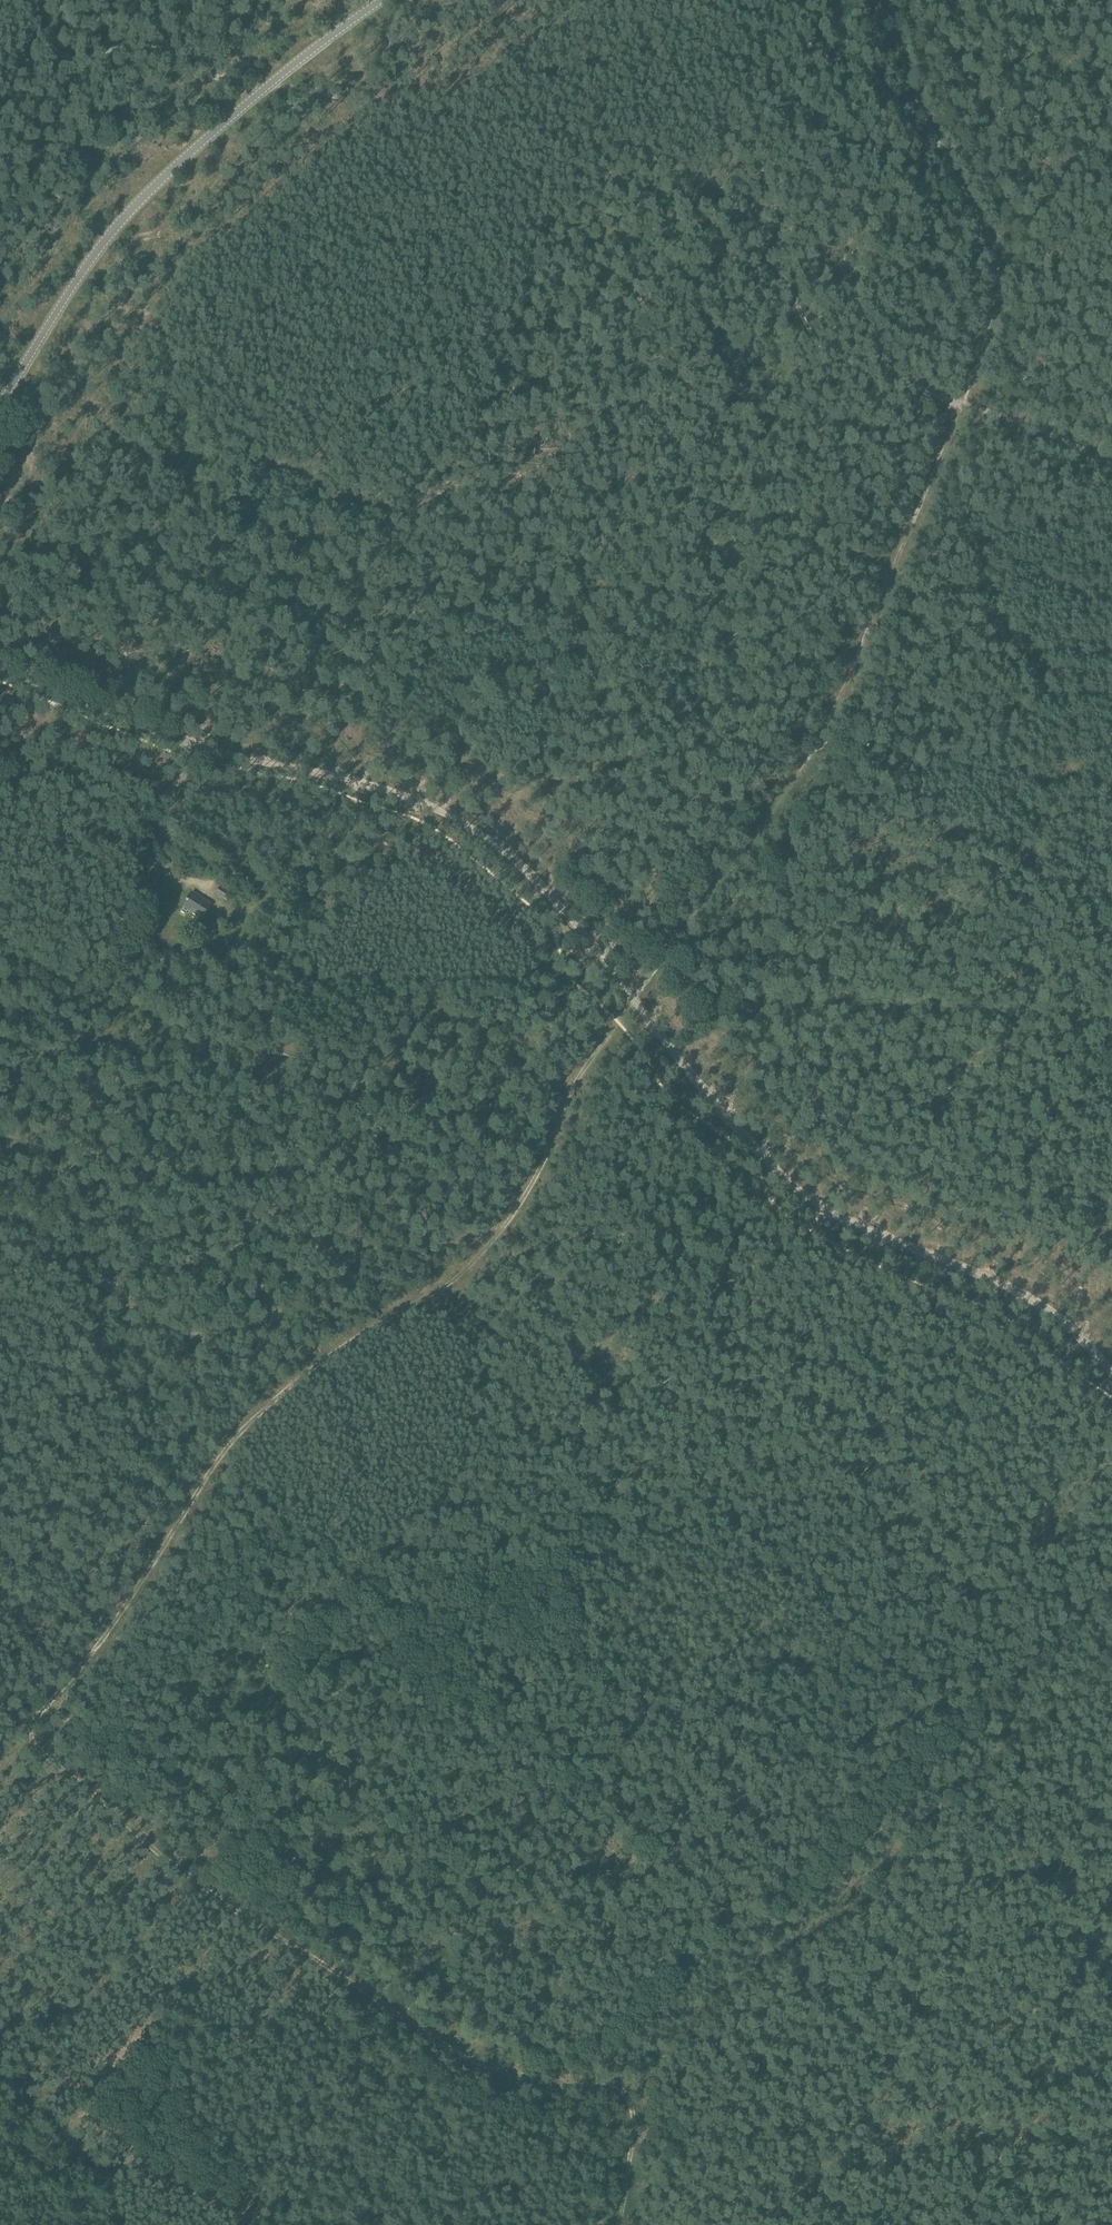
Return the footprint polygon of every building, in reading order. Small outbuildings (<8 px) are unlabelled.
[(227,902),(235,889),(224,882),(216,894),(227,902)] [(202,918),(211,904),(192,892),(183,906),(202,918)]
